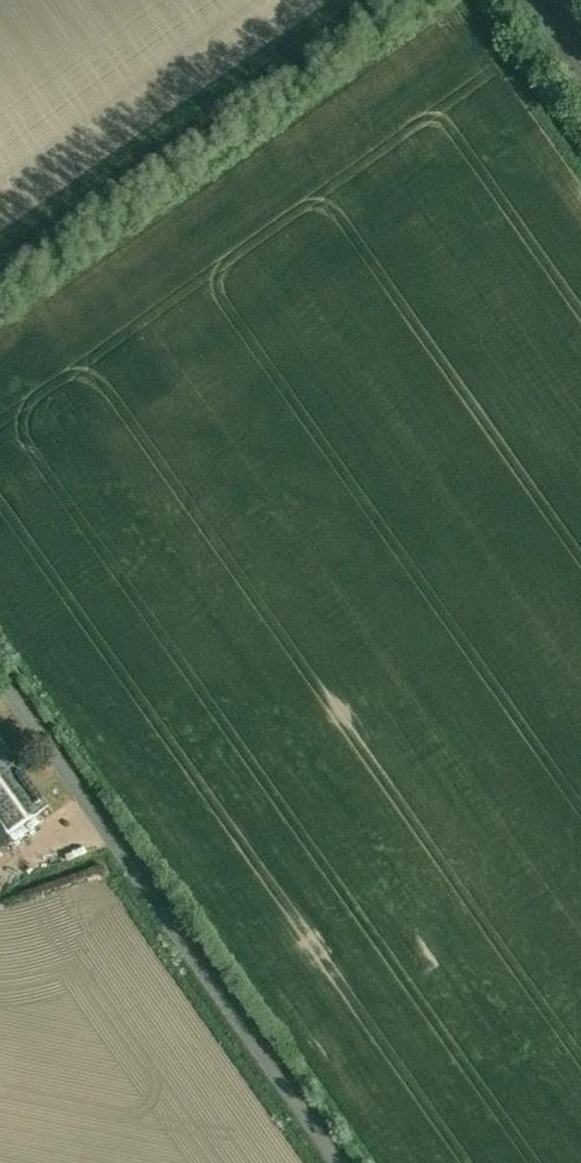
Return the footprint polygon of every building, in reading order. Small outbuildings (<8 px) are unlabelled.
[(20,841),(0,811),(0,855),(20,841)]
